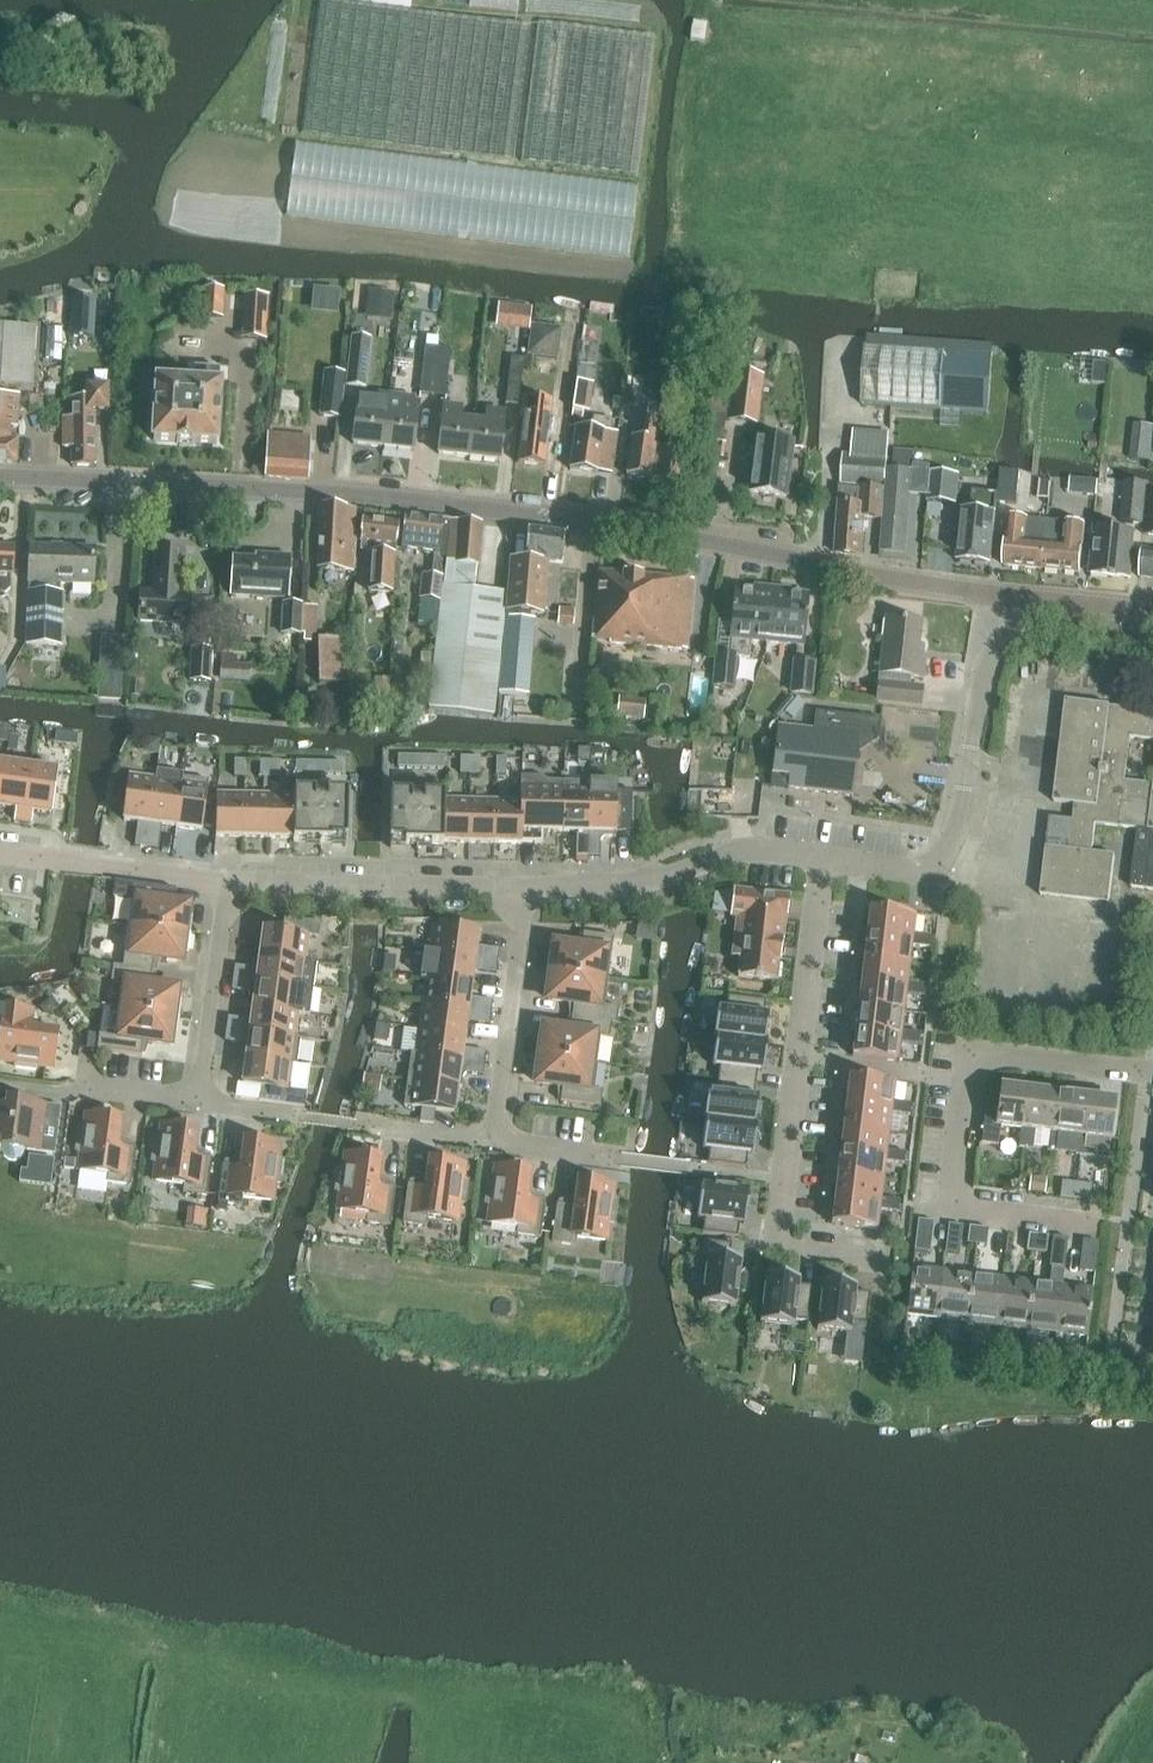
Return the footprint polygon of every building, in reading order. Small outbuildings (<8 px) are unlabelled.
[(369,5),(327,0),(316,0),(299,133),(510,159),(526,25),(409,10),(410,0),(370,0),(369,5)] [(535,23),(519,161),(636,174),(651,36),(535,23)] [(392,311),(394,293),(371,291),(369,309),(392,311)] [(205,292),(204,316),(223,317),(224,293),(205,292)] [(244,309),(242,338),(266,339),(269,296),(249,295),(248,309),(244,309)] [(72,298),(69,337),(93,338),(96,300),(72,298)] [(0,324),(0,384),(33,386),(37,327),(0,324)] [(529,356),(555,359),(558,359),(562,330),(533,327),(529,356)] [(993,344),(880,335),(868,334),(868,336),(867,347),(863,405),(989,412),(993,345),(993,344)] [(366,387),(371,340),(352,338),(346,385),(366,387)] [(426,347),(424,366),(420,395),(433,396),(439,349),(426,347)] [(439,349),(433,396),(446,398),(452,350),(439,349)] [(507,405),(519,406),(525,359),(512,358),(507,405)] [(220,386),(219,386),(220,370),(195,369),(194,385),(157,382),(154,441),(177,443),(177,444),(194,445),(194,444),(217,445),(220,386)] [(320,417),(340,419),(345,374),(325,372),(320,417)] [(730,421),(759,425),(764,377),(735,374),(730,421)] [(647,392),(660,394),(663,378),(650,376),(647,392)] [(89,399),(72,399),(72,418),(64,418),(64,448),(73,448),(73,467),(95,467),(95,413),(109,413),(109,388),(89,388),(89,399)] [(420,404),(415,404),(415,397),(390,394),(388,413),(384,448),(414,452),(420,404)] [(0,395),(0,464),(17,464),(18,441),(11,440),(12,428),(18,428),(20,396),(0,395)] [(702,441),(723,443),(730,399),(709,396),(702,441)] [(353,445),(384,448),(388,413),(375,411),(377,399),(359,397),(353,445)] [(519,464),(543,467),(545,467),(553,401),(523,398),(521,418),(524,419),(519,464)] [(439,455),(469,458),(473,423),(461,422),(462,409),(444,407),(439,455)] [(486,424),(473,423),(469,458),(500,462),(505,414),(487,412),(486,424)] [(570,470),(595,472),(612,474),(618,433),(611,433),(613,420),(594,418),(592,430),(576,428),(570,470)] [(659,422),(647,420),(644,441),(632,439),(627,476),(651,479),(659,422)] [(652,479),(680,483),(685,450),(677,449),(680,430),(660,427),(652,479)] [(851,454),(844,453),(842,484),(863,486),(862,492),(841,490),(836,554),(862,558),(865,520),(883,521),(887,469),(889,433),(853,430),(851,454)] [(266,478),(308,481),(311,438),(269,435),(266,478)] [(748,492),(787,497),(794,442),(756,437),(748,492)] [(912,495),(928,495),(931,472),(931,468),(913,467),(915,455),(893,453),(892,470),(887,469),(883,521),(884,521),(881,553),(906,555),(912,495)] [(959,475),(931,472),(928,495),(928,501),(956,504),(959,475)] [(991,564),(998,493),(997,493),(999,476),(984,474),(982,492),(972,491),(970,512),(963,511),(957,561),(991,564)] [(1099,480),(1098,480),(1084,479),(1082,498),(1097,500),(1099,480)] [(1128,496),(1125,525),(1145,527),(1147,498),(1128,496)] [(1145,535),(1152,536),(1152,497),(1149,496),(1145,535)] [(355,533),(356,510),(323,506),(319,570),(353,573),(357,533),(355,533)] [(441,602),(446,563),(450,521),(406,515),(403,540),(402,540),(402,551),(434,555),(432,576),(422,574),(419,598),(441,602)] [(1009,517),(1004,565),(1041,569),(1044,542),(1025,540),(1028,519),(1009,517)] [(370,591),(393,592),(395,555),(396,555),(400,523),(364,519),(361,544),(362,544),(361,552),(372,553),(370,591)] [(446,563),(441,602),(434,665),(430,708),(494,716),(506,591),(475,588),(481,525),(452,521),(451,521),(447,564),(446,563)] [(1044,542),(1041,569),(1080,573),(1085,525),(1046,521),(1044,542)] [(1095,528),(1090,573),(1131,577),(1135,532),(1095,528)] [(511,558),(506,612),(544,616),(548,563),(563,565),(565,535),(528,531),(526,559),(511,558)] [(5,592),(9,589),(9,574),(13,574),(14,548),(0,547),(0,592),(5,592)] [(94,585),(95,549),(30,547),(29,583),(29,593),(28,593),(27,646),(62,647),(63,594),(46,593),(46,584),(94,585)] [(139,621),(189,624),(191,596),(182,595),(185,552),(156,551),(153,593),(141,593),(139,621)] [(1152,581),(1152,551),(1144,551),(1141,580),(1152,581)] [(232,596),(280,599),(288,599),(290,559),(271,557),(271,562),(234,560),(232,596)] [(624,575),(600,573),(593,640),(610,641),(610,643),(688,651),(694,581),(643,576),(643,575),(624,574),(624,575)] [(715,686),(734,688),(737,657),(750,659),(752,641),(769,643),(773,593),(736,590),(734,609),(733,609),(732,613),(734,613),(731,639),(737,640),(736,651),(731,650),(731,656),(718,655),(715,686)] [(808,596),(773,593),(769,643),(803,646),(808,596)] [(283,634),(299,635),(301,606),(284,605),(283,634)] [(506,616),(499,693),(529,695),(536,618),(506,616)] [(880,674),(879,683),(880,683),(878,702),(921,707),(923,688),(910,687),(911,677),(924,679),(926,662),(917,661),(922,622),(886,619),(880,674)] [(316,640),(317,684),(345,684),(345,639),(316,640)] [(187,648),(187,681),(211,681),(211,648),(187,648)] [(219,678),(249,680),(250,663),(236,663),(236,655),(221,654),(219,678)] [(793,693),(812,695),(815,664),(796,662),(793,693)] [(430,667),(410,666),(410,688),(429,688),(430,667)] [(617,716),(644,720),(646,702),(619,699),(617,716)] [(1115,852),(1093,849),(1095,824),(1139,829),(1132,887),(1152,890),(1152,784),(1126,781),(1131,738),(1152,740),(1152,713),(1114,708),(1114,707),(1066,701),(1054,803),(1075,803),(1075,815),(1051,814),(1040,893),(1110,901),(1115,852)] [(814,730),(778,726),(771,786),(790,788),(853,796),(858,754),(860,738),(880,740),(882,719),(816,712),(814,730)] [(79,734),(64,733),(66,744),(78,746),(79,734)] [(406,768),(406,756),(398,755),(398,768),(406,768)] [(445,769),(445,757),(437,756),(437,769),(445,769)] [(461,757),(461,774),(471,774),(471,757),(461,757)] [(481,774),(481,757),(471,757),(471,774),(481,774)] [(496,774),(506,775),(507,758),(497,758),(496,774)] [(235,777),(245,777),(245,760),(235,760),(235,777)] [(261,761),(260,778),(271,778),(271,761),(261,761)] [(280,778),(281,761),(271,761),(271,778),(280,778)] [(296,762),(296,774),(304,774),(305,762),(296,762)] [(335,762),(335,775),(343,775),(343,762),(335,762)] [(25,810),(31,768),(5,764),(0,803),(0,807),(17,809),(15,821),(23,822),(25,810)] [(31,823),(33,811),(52,814),(58,772),(31,768),(25,810),(23,822),(31,823)] [(156,779),(150,824),(162,825),(176,827),(183,777),(183,773),(158,770),(156,779)] [(130,776),(124,820),(139,822),(150,824),(156,779),(130,776)] [(218,797),(207,795),(209,781),(183,777),(176,827),(202,831),(203,826),(217,828),(218,797)] [(521,843),(542,844),(543,832),(563,832),(564,787),(563,787),(539,787),(539,777),(521,777),(521,802),(522,802),(521,827),(521,843)] [(564,782),(563,787),(564,787),(563,832),(577,833),(576,856),(588,857),(590,782),(564,782)] [(616,829),(632,829),(633,792),(617,791),(617,783),(590,782),(588,857),(600,857),(601,841),(604,837),(614,838),(616,838),(616,829)] [(294,838),(294,841),(332,843),(332,839),(347,840),(349,793),(295,791),(295,796),(296,796),(294,838)] [(216,836),(243,837),(244,795),(218,794),(218,797),(217,828),(216,836)] [(444,800),(445,800),(445,795),(392,794),(390,841),(405,841),(405,844),(444,845),(444,842),(443,842),(444,800)] [(244,795),(243,837),(269,838),(270,796),(244,795)] [(269,838),(294,838),(296,796),(295,796),(270,796),(269,838)] [(443,842),(444,842),(469,843),(470,801),(445,800),(444,800),(443,842)] [(470,801),(469,843),(495,844),(496,802),(470,801)] [(496,802),(495,844),(521,844),(521,843),(521,827),(522,802),(521,802),(496,802)] [(138,829),(135,846),(147,847),(150,830),(138,829)] [(150,830),(147,847),(159,849),(161,832),(150,830)] [(115,881),(113,897),(132,900),(129,926),(191,934),(193,917),(188,916),(189,906),(174,904),(176,889),(115,881)] [(774,919),(777,894),(734,890),(731,916),(745,918),(739,977),(777,981),(779,961),(780,962),(781,955),(779,955),(780,946),(782,946),(782,940),(781,940),(784,920),(774,919)] [(868,934),(932,942),(933,936),(914,934),(916,914),(870,909),(870,911),(868,934)] [(264,929),(261,956),(305,962),(309,936),(319,937),(321,922),(285,917),(283,932),(264,929)] [(129,926),(123,967),(123,968),(154,972),(156,958),(182,961),(183,951),(189,951),(191,934),(129,926)] [(434,926),(431,952),(430,952),(498,962),(500,950),(476,947),(478,932),(434,926)] [(548,955),(546,972),(608,980),(614,938),(583,933),(581,948),(555,945),(554,955),(548,955)] [(932,942),(868,934),(865,958),(910,964),(912,945),(931,948),(932,942)] [(425,951),(421,977),(421,978),(427,979),(427,978),(471,984),(473,970),(497,974),(498,962),(430,952),(431,952),(425,951)] [(235,966),(234,978),(313,989),(317,963),(305,962),(261,956),(259,969),(235,966)] [(910,964),(865,958),(862,983),(926,990),(927,985),(908,982),(910,964)] [(121,983),(117,1009),(117,1010),(123,1011),(123,1010),(180,1018),(182,1001),(176,1000),(178,989),(152,985),(154,972),(123,968),(123,967),(114,965),(111,982),(121,983)] [(574,1004),(572,1018),(617,1024),(619,1008),(604,1006),(608,980),(546,972),(543,989),(549,990),(548,1000),(574,1004)] [(254,1007),(298,1013),(310,1014),(313,989),(234,978),(232,990),(256,993),(254,1007)] [(427,978),(427,979),(424,1004),(492,1013),(493,1001),(470,998),(471,984),(427,978)] [(926,990),(862,983),(859,1007),(904,1012),(906,994),(925,996),(926,990)] [(728,997),(727,1010),(718,1009),(715,1039),(717,1040),(717,1038),(766,1044),(766,1042),(769,1015),(765,1015),(766,1001),(728,997)] [(424,1004),(420,1029),(465,1035),(466,1021),(490,1025),(492,1013),(424,1004)] [(34,1010),(0,1006),(0,1030),(1,1030),(0,1039),(0,1060),(17,1062),(16,1067),(37,1070),(38,1065),(54,1067),(59,1033),(32,1030),(34,1010)] [(228,1017),(227,1029),(295,1038),(295,1037),(298,1013),(254,1007),(252,1020),(228,1017)] [(904,1012),(859,1007),(856,1031),(920,1039),(921,1033),(902,1031),(904,1012)] [(98,1050),(142,1056),(144,1041),(170,1045),(172,1034),(177,1035),(180,1018),(123,1010),(123,1011),(119,1036),(100,1034),(98,1050)] [(537,1038),(534,1055),(597,1063),(600,1037),(610,1038),(612,1024),(617,1025),(617,1024),(572,1018),(570,1031),(544,1028),(542,1039),(537,1038)] [(297,1065),(300,1039),(301,1038),(295,1037),(295,1038),(227,1029),(225,1041),(249,1044),(247,1058),(291,1064),(291,1065),(297,1065)] [(420,1029),(417,1054),(417,1055),(485,1064),(486,1052),(463,1049),(465,1035),(420,1029)] [(853,1056),(898,1062),(901,1042),(920,1044),(920,1039),(856,1031),(853,1056)] [(718,1080),(756,1084),(758,1071),(764,1072),(768,1042),(766,1042),(766,1044),(717,1038),(717,1040),(713,1066),(720,1067),(718,1080)] [(411,1053),(408,1079),(458,1086),(458,1087),(462,1088),(463,1077),(467,1073),(483,1075),(485,1064),(417,1055),(417,1054),(411,1053)] [(593,1090),(597,1063),(534,1055),(532,1072),(538,1073),(536,1084),(562,1087),(560,1102),(600,1107),(603,1091),(593,1090)] [(260,1101),(305,1107),(307,1092),(288,1090),(291,1065),(291,1064),(247,1058),(243,1084),(262,1087),(260,1101)] [(896,1082),(850,1077),(847,1102),(912,1110),(912,1104),(893,1102),(896,1082)] [(420,1122),(434,1124),(436,1110),(454,1113),(458,1087),(458,1086),(408,1079),(404,1106),(422,1108),(420,1122)] [(756,1084),(718,1080),(717,1093),(708,1092),(705,1122),(707,1122),(707,1121),(756,1126),(756,1125),(759,1098),(755,1097),(756,1084)] [(985,1106),(981,1143),(999,1145),(1001,1126),(1020,1128),(1024,1129),(1029,1089),(1000,1086),(998,1108),(985,1106)] [(1058,1093),(1029,1089),(1024,1129),(1020,1128),(1018,1147),(1026,1148),(1027,1144),(1046,1147),(1048,1131),(1050,1131),(1053,1132),(1058,1093)] [(1058,1132),(1078,1135),(1082,1135),(1086,1096),(1058,1093),(1053,1132),(1050,1131),(1048,1150),(1056,1151),(1058,1132)] [(1116,1100),(1086,1096),(1082,1135),(1078,1135),(1075,1154),(1084,1155),(1086,1135),(1111,1138),(1116,1100)] [(22,1165),(24,1150),(55,1154),(61,1107),(9,1099),(8,1106),(0,1105),(0,1162),(22,1165)] [(912,1110),(847,1102),(844,1126),(890,1132),(892,1113),(911,1115),(912,1110)] [(80,1129),(77,1151),(82,1151),(79,1171),(108,1175),(107,1183),(131,1186),(137,1148),(117,1145),(121,1118),(87,1113),(85,1130),(80,1129)] [(708,1163),(746,1168),(748,1154),(754,1155),(758,1125),(756,1125),(756,1126),(707,1121),(707,1122),(703,1149),(710,1150),(708,1163)] [(197,1128),(162,1124),(160,1140),(156,1140),(153,1161),(157,1161),(155,1181),(184,1185),(183,1193),(207,1196),(212,1158),(193,1156),(197,1128)] [(890,1132),(844,1126),(841,1150),(906,1158),(906,1152),(887,1150),(890,1132)] [(223,1164),(218,1202),(242,1206),(243,1198),(272,1201),(275,1182),(280,1183),(282,1162),(278,1161),(280,1144),(246,1140),(242,1167),(223,1164)] [(906,1158),(841,1150),(838,1174),(884,1180),(886,1161),(905,1164),(906,1158)] [(339,1169),(336,1190),(341,1191),(338,1210),(368,1214),(367,1222),(391,1226),(396,1188),(376,1185),(380,1158),(346,1153),(344,1170),(339,1169)] [(54,1159),(29,1156),(27,1171),(21,1170),(20,1182),(51,1186),(54,1159)] [(465,1164),(431,1160),(427,1187),(408,1184),(402,1222),(427,1226),(428,1218),(457,1222),(460,1202),(464,1203),(467,1182),(463,1181),(465,1164)] [(489,1182),(486,1203),(491,1204),(488,1223),(517,1227),(516,1235),(540,1239),(546,1201),(526,1198),(530,1171),(496,1166),(494,1183),(489,1182)] [(884,1180),(838,1174),(835,1198),(900,1206),(900,1201),(881,1198),(884,1180)] [(1045,1193),(1047,1178),(1031,1176),(1029,1191),(1045,1193)] [(614,1184),(580,1180),(576,1207),(557,1205),(551,1242),(576,1246),(577,1238),(606,1242),(609,1222),(613,1223),(616,1202),(611,1201),(614,1184)] [(1074,1198),(1076,1183),(1062,1181),(1060,1196),(1074,1198)] [(1076,1183),(1074,1198),(1090,1200),(1092,1185),(1076,1183)] [(746,1224),(750,1190),(702,1185),(698,1219),(704,1220),(703,1233),(738,1238),(740,1224),(746,1224)] [(900,1206),(835,1198),(833,1222),(832,1222),(832,1224),(878,1229),(880,1210),(899,1212),(900,1206)] [(931,1252),(934,1221),(919,1219),(915,1250),(931,1252)] [(963,1225),(949,1223),(945,1252),(959,1254),(963,1225)] [(977,1244),(979,1227),(970,1226),(968,1243),(977,1244)] [(979,1227),(977,1244),(987,1246),(989,1229),(979,1227)] [(1037,1252),(1038,1235),(1029,1234),(1027,1250),(1037,1252)] [(1038,1235),(1037,1252),(1046,1253),(1048,1236),(1038,1235)] [(1053,1237),(1050,1267),(1065,1269),(1069,1239),(1069,1238),(1053,1236),(1053,1237)] [(1080,1270),(1096,1272),(1099,1242),(1083,1240),(1080,1270)] [(736,1307),(742,1260),(730,1259),(732,1244),(701,1241),(699,1257),(707,1258),(702,1303),(736,1307)] [(907,1316),(938,1319),(943,1271),(913,1267),(907,1316)] [(1063,1285),(1057,1333),(1088,1337),(1094,1289),(1096,1272),(1080,1270),(1078,1287),(1063,1285)] [(973,1274),(943,1271),(938,1319),(968,1323),(973,1274)] [(968,1323),(997,1326),(1003,1278),(973,1274),(968,1323)] [(809,1322),(814,1286),(800,1285),(801,1279),(766,1275),(761,1322),(795,1327),(796,1320),(809,1322)] [(997,1326),(1027,1330),(1033,1281),(1003,1278),(997,1326)] [(1027,1330),(1057,1333),(1063,1285),(1033,1281),(1027,1330)] [(857,1286),(823,1282),(817,1329),(852,1333),(853,1323),(867,1325),(870,1293),(857,1292),(857,1286)]
